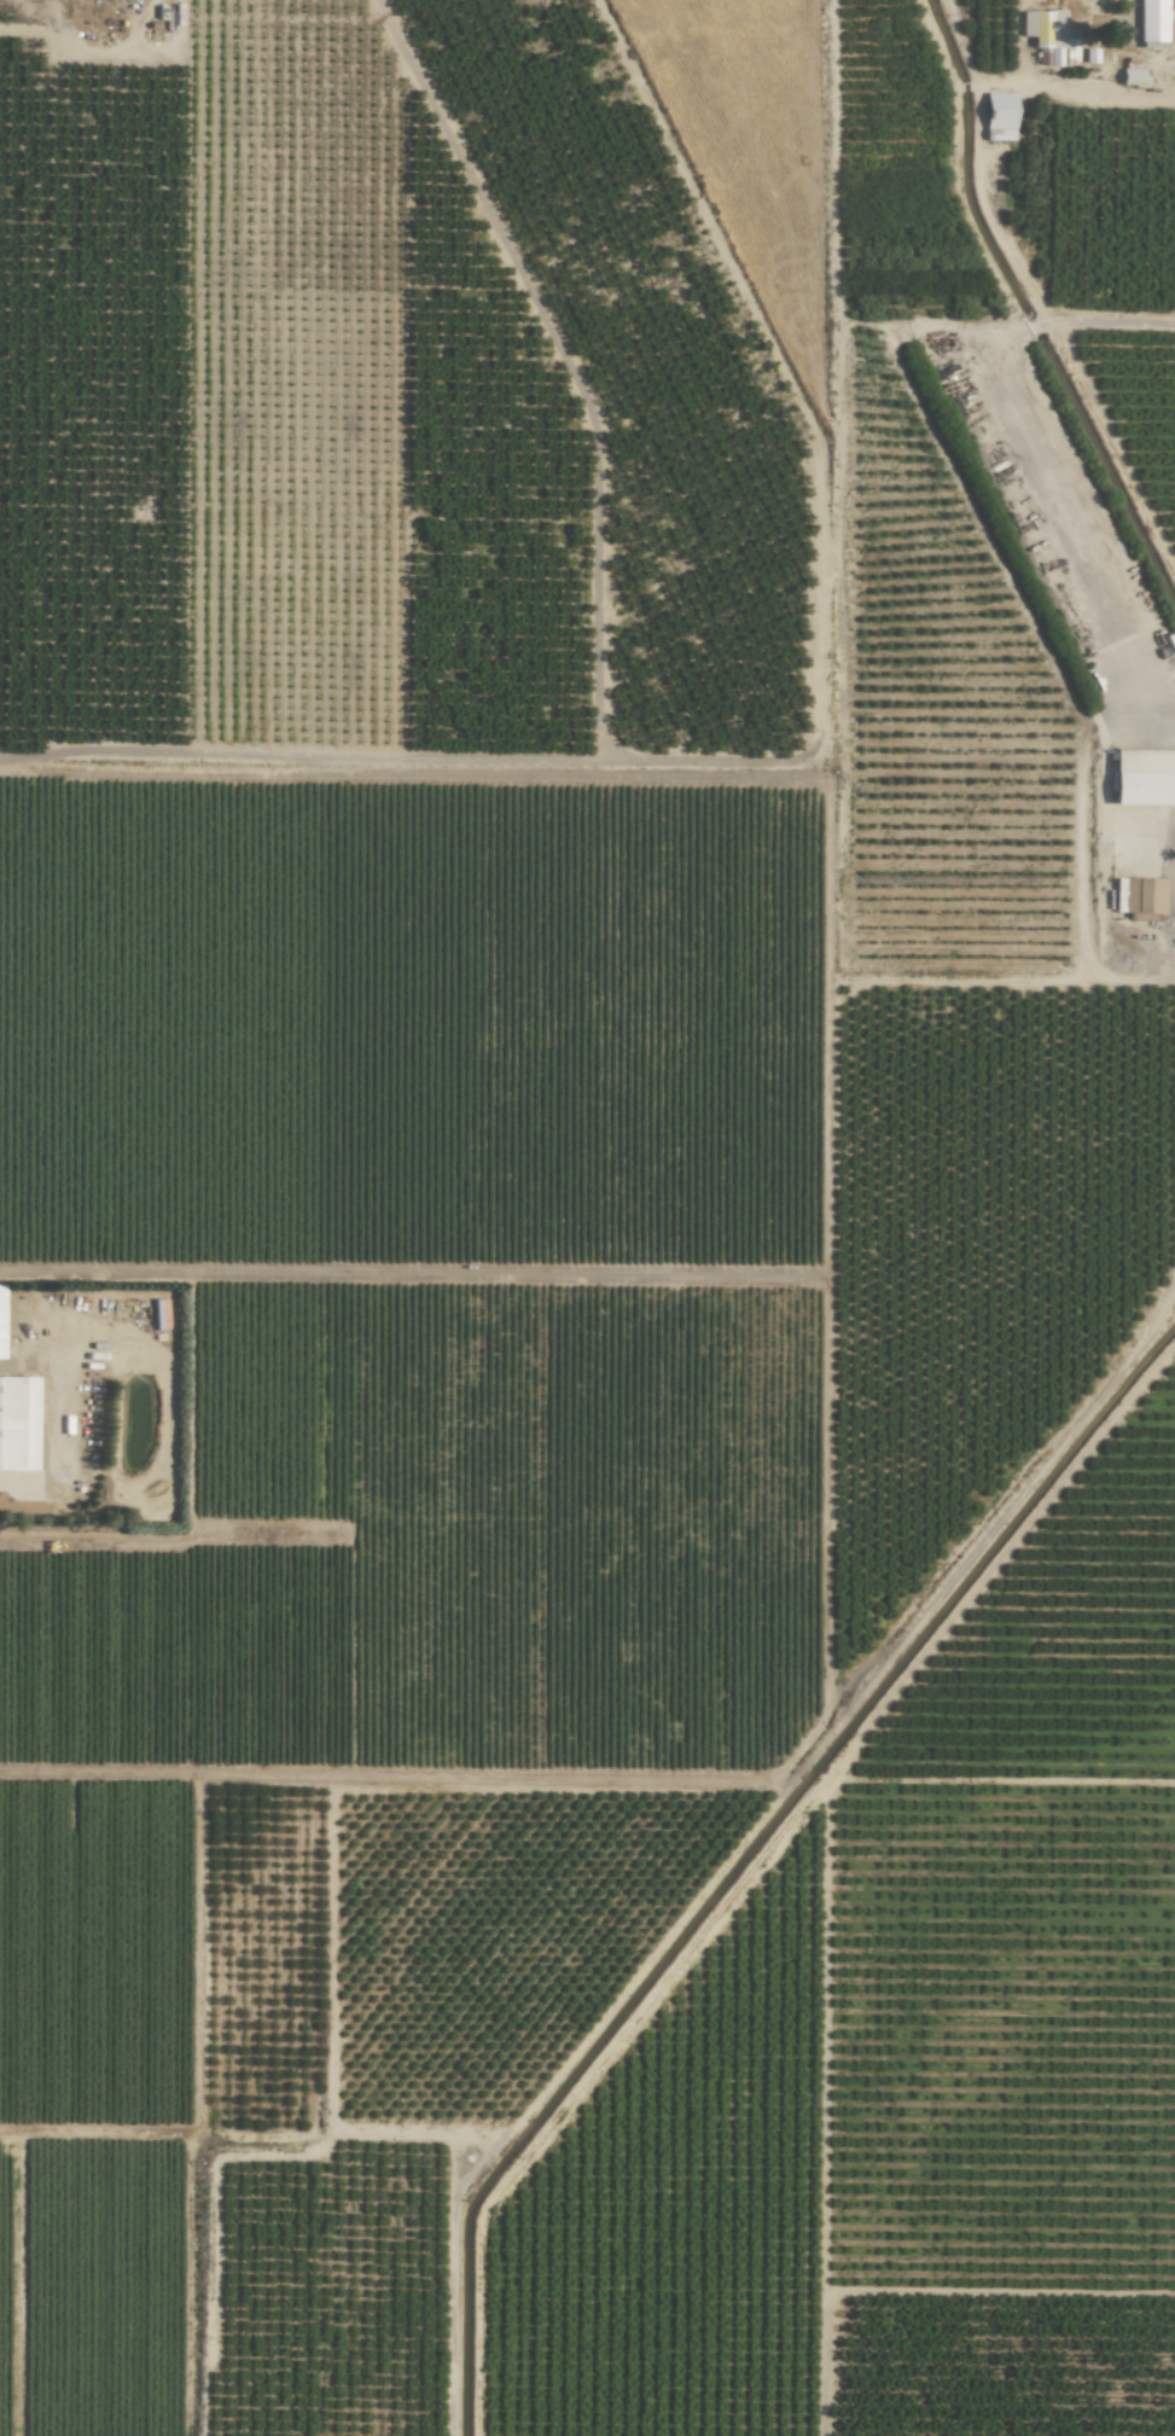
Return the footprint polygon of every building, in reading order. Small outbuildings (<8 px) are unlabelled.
[(1138,47),(1173,47),(1174,0),(1138,0),(1138,47)] [(1061,67),(1062,12),(1021,11),(1020,37),(1032,37),(1032,48),(1048,49),(1048,66),(1061,67)] [(1120,86),(1142,87),(1143,67),(1121,66),(1120,86)] [(1013,94),(984,93),(983,141),(1012,141),(1013,94)] [(1174,806),(1174,751),(1112,750),(1111,805),(1174,806)] [(1113,913),(1163,914),(1164,880),(1114,879),(1113,913)] [(0,1377),(0,1471),(33,1471),(35,1378),(0,1377)]
